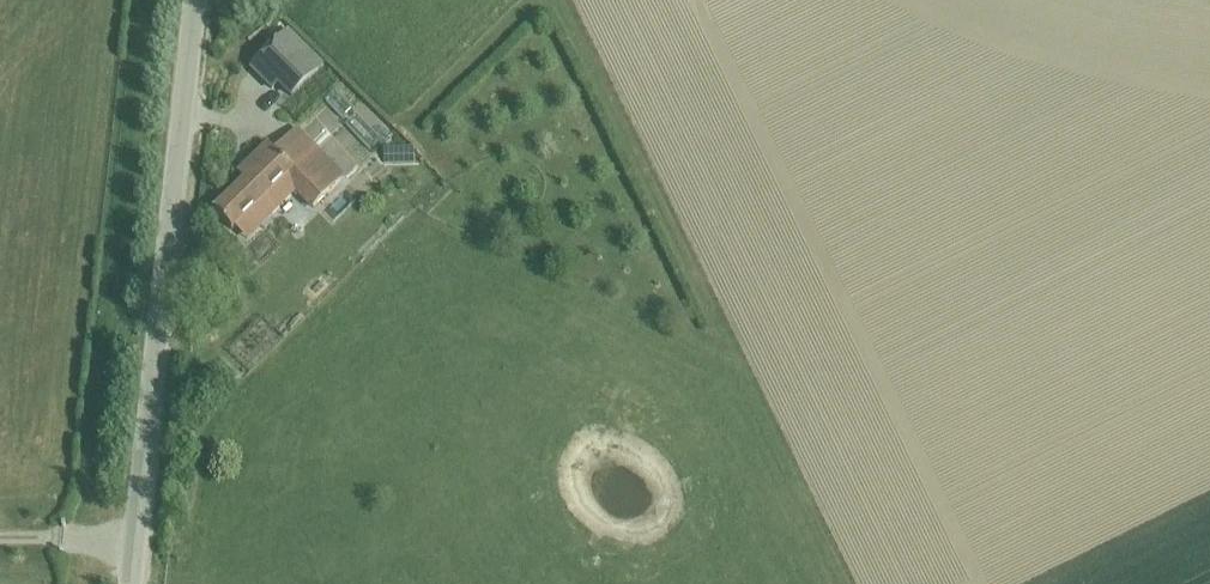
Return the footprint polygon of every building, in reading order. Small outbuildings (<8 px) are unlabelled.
[(287,28),(250,66),(284,96),(322,62),(287,28)] [(355,117),(345,126),(368,152),(379,142),(355,117)] [(243,181),(212,211),(231,230),(262,199),(273,211),(295,189),(313,208),(340,181),(294,134),(275,152),(267,145),(237,175),(243,181)]
